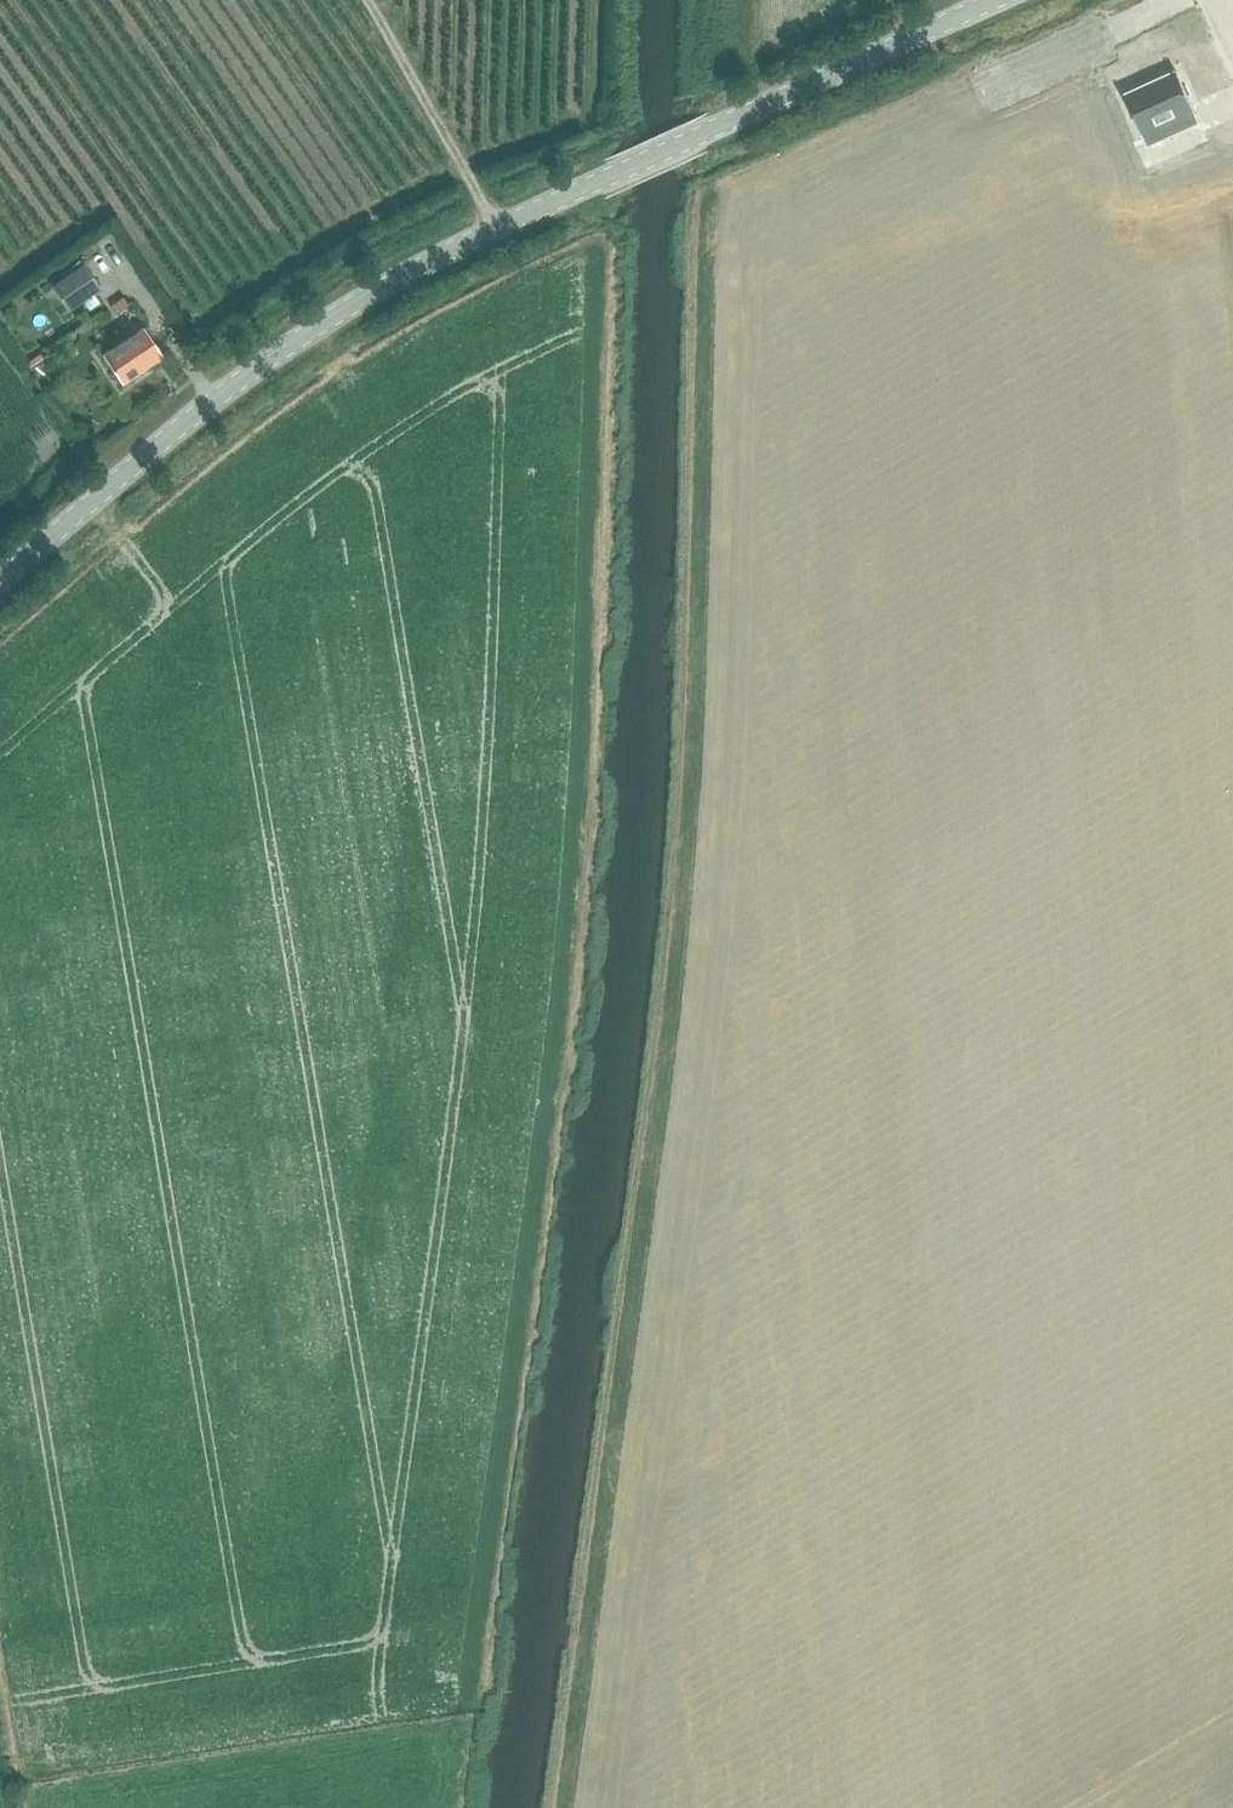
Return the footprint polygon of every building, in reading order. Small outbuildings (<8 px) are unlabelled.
[(1147,145),(1200,121),(1177,70),(1124,94),(1147,145)] [(81,267),(49,290),(67,314),(99,291),(81,267)] [(143,330),(103,358),(122,386),(162,358),(143,330)]
